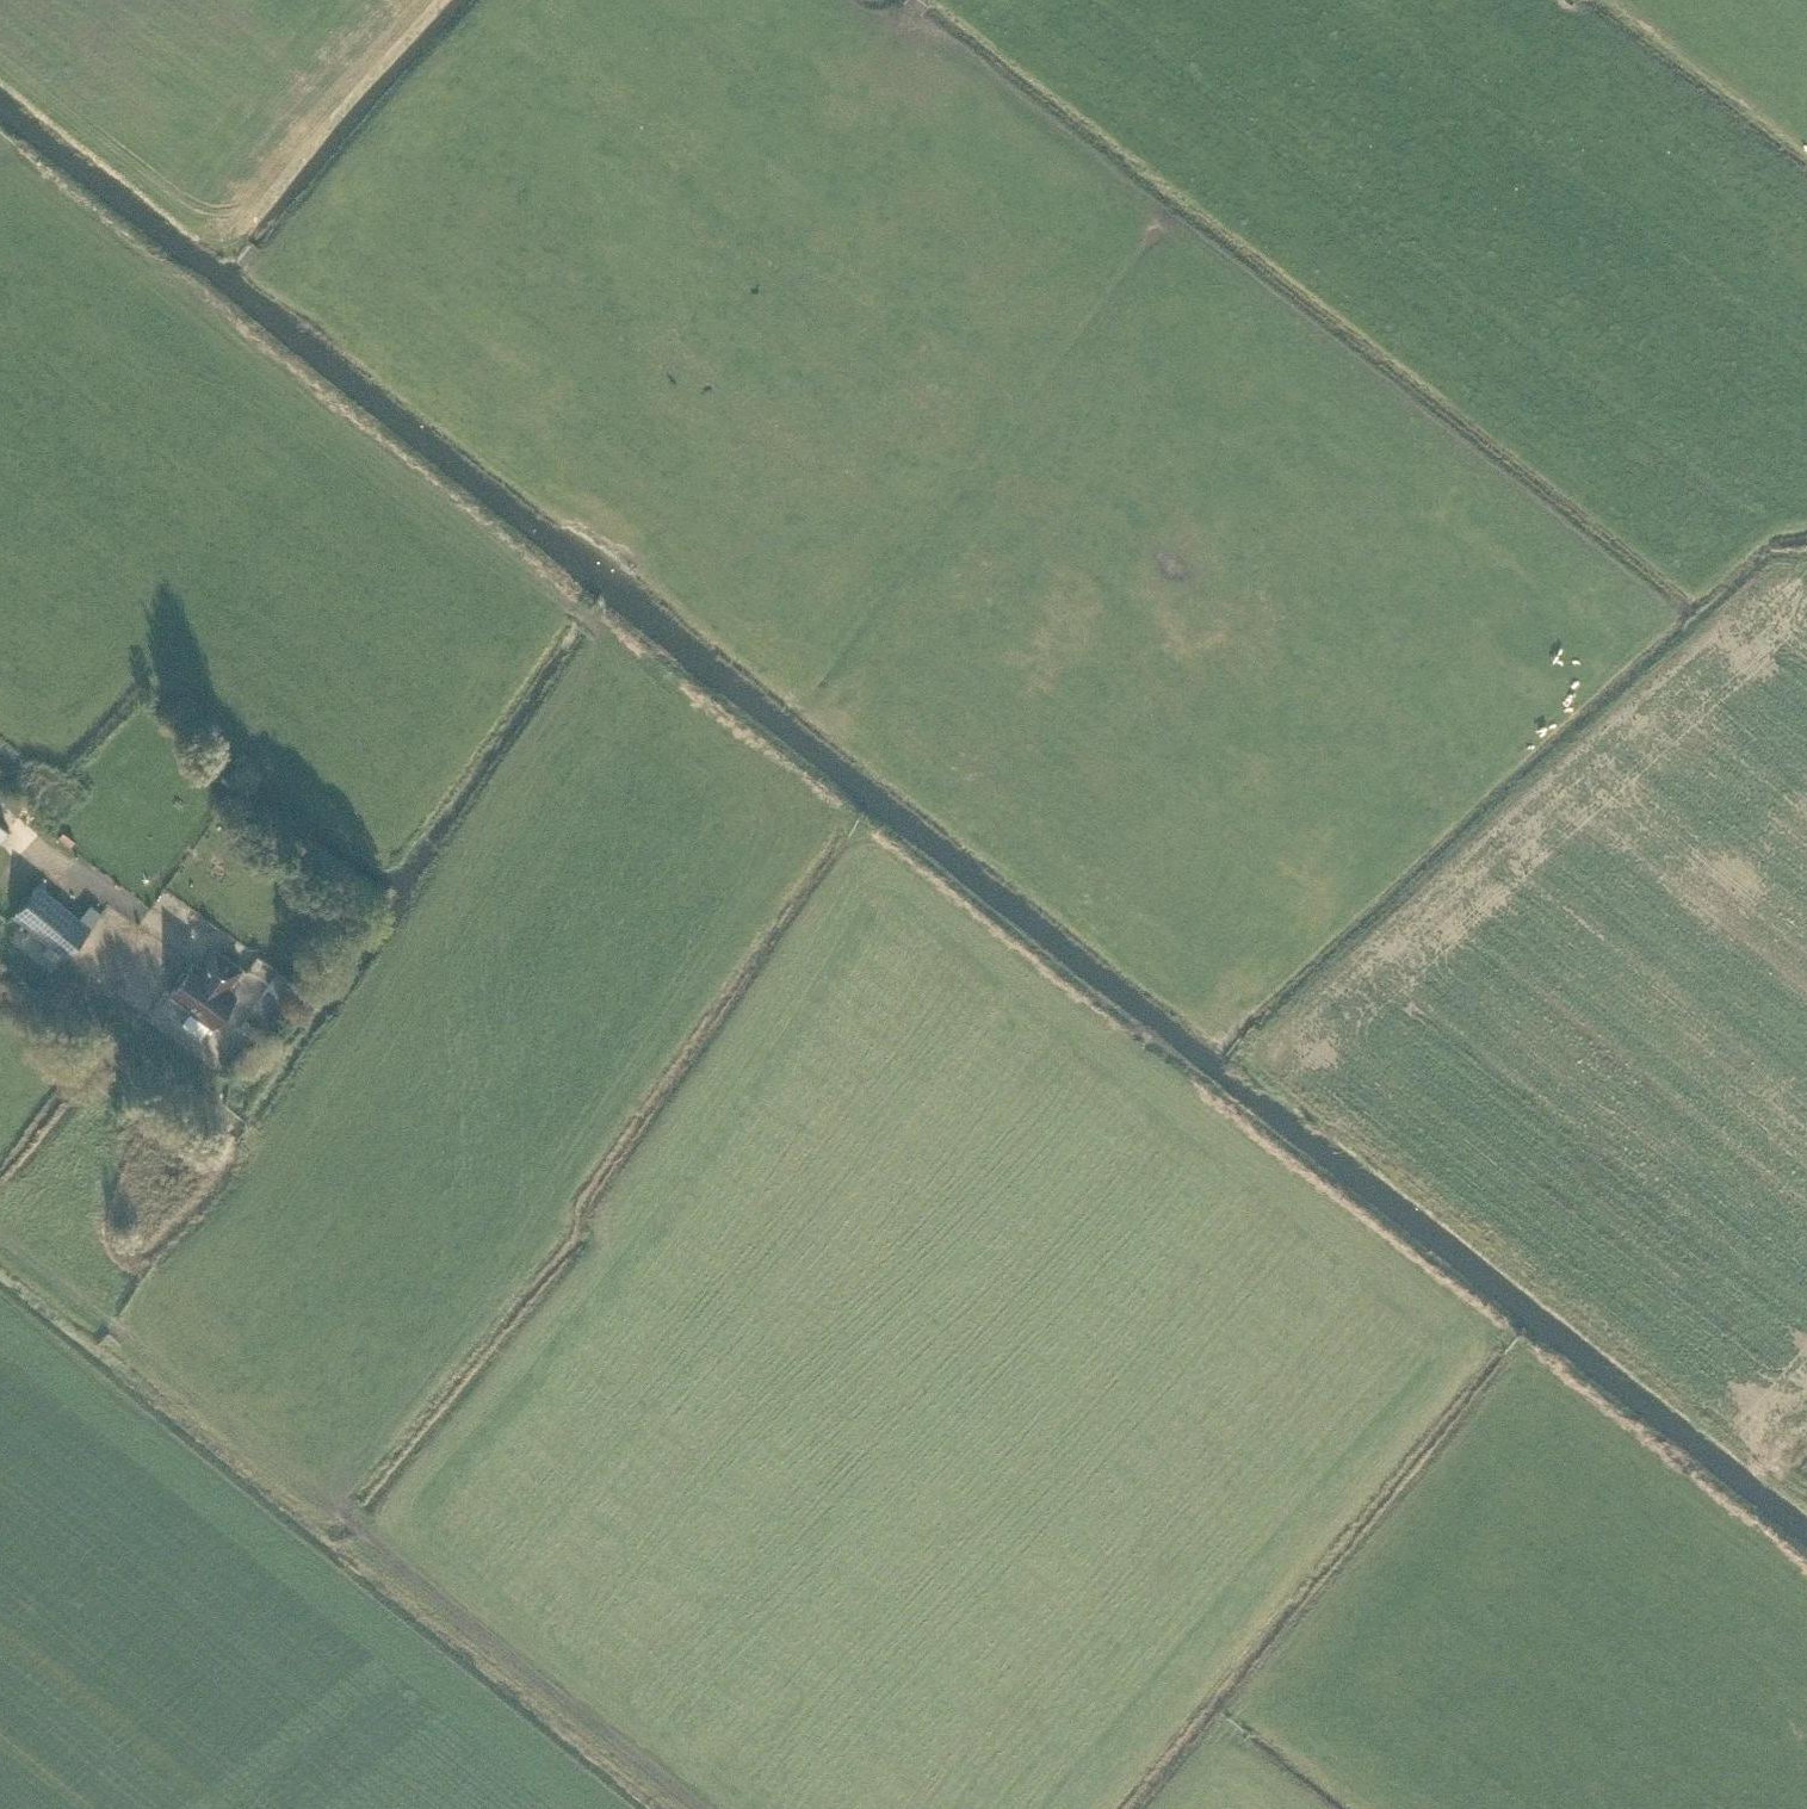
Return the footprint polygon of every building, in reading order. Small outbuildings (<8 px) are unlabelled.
[(37,884),(12,915),(66,958),(90,928),(37,884)] [(108,919),(100,913),(90,927),(98,933),(108,919)] [(171,993),(160,1008),(179,1022),(181,1020),(201,1035),(212,1021),(214,1023),(235,993),(227,987),(241,968),(215,949),(201,968),(193,962),(187,971),(181,972),(176,980),(177,985),(171,993)] [(277,969),(265,986),(284,999),(295,982),(277,969)] [(246,1015),(238,1027),(253,1037),(261,1025),(246,1015)]
